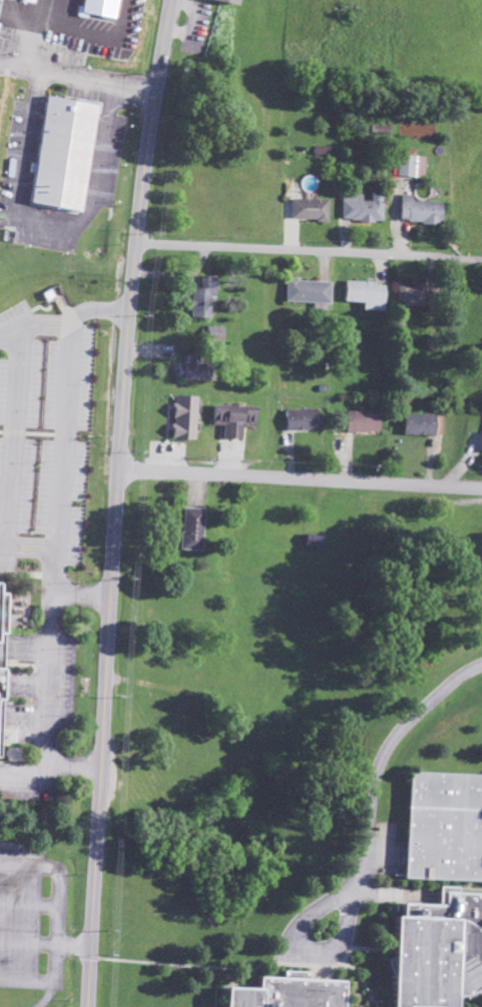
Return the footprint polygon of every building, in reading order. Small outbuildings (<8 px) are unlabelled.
[(113,0),(79,0),(77,15),(109,21),(113,0)] [(23,205),(74,213),(91,106),(40,98),(23,205)] [(422,157),(395,156),(395,178),(422,178),(422,157)] [(379,222),(380,194),(368,194),(368,202),(360,202),(360,195),(340,194),(339,221),(379,222)] [(438,203),(409,202),(409,195),(397,195),(397,224),(438,224),(438,203)] [(287,220),(325,221),(326,201),(288,199),(287,220)] [(207,298),(212,298),(213,277),(198,277),(197,288),(187,288),(186,318),(206,319),(207,298)] [(280,303),(325,304),(326,282),(281,281),(280,303)] [(378,312),(379,283),(340,282),(339,302),(359,303),(358,311),(378,312)] [(393,286),(393,307),(421,308),(422,287),(393,286)] [(174,381),(198,381),(199,364),(174,363),(174,381)] [(191,441),(193,397),(168,396),(166,440),(191,441)] [(239,440),(239,427),(251,428),(251,407),(207,406),(207,426),(219,426),(219,440),(239,440)] [(282,410),(283,432),(316,430),(315,409),(282,410)] [(374,433),(375,413),(342,412),(342,432),(374,433)] [(399,436),(433,437),(433,415),(399,414),(399,436)] [(177,551),(199,551),(200,509),(178,509),(177,551)] [(7,640),(0,640),(0,579),(9,580),(7,640)] [(404,779),(481,780),(481,885),(402,884),(403,822),(404,779)] [(453,998),(464,999),(481,991),(481,894),(442,891),(441,907),(406,905),(400,1006),(452,1006),(453,998)] [(349,982),(347,1006),(217,1006),(218,990),(254,993),(255,976),(349,982)]
